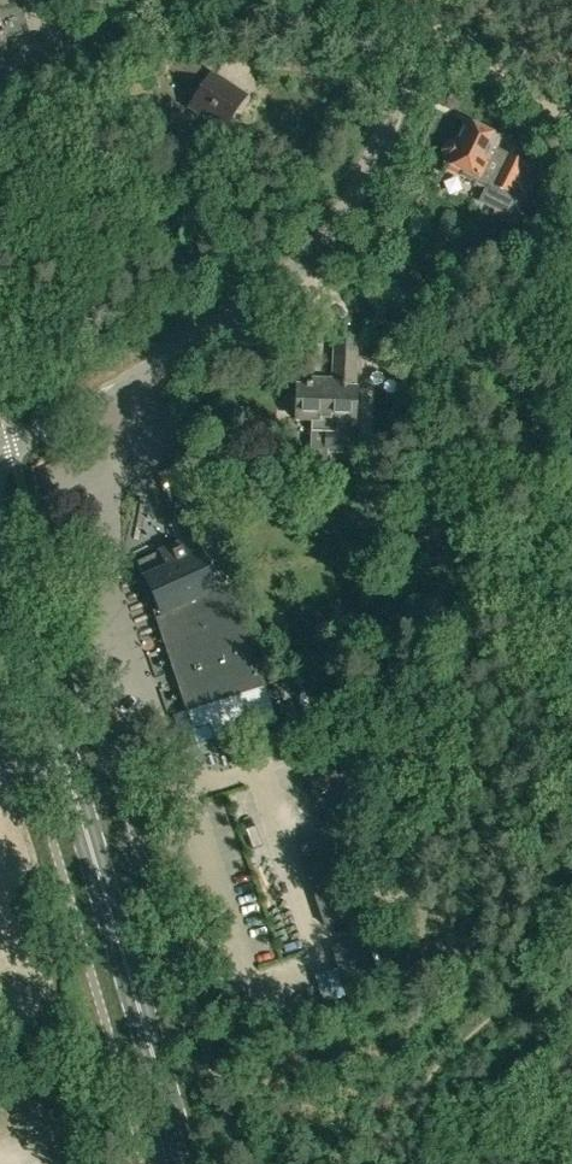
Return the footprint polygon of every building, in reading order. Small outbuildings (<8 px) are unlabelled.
[(170,68),(191,81),(199,69),(178,55),(170,68)] [(191,108),(210,120),(203,130),(220,141),(227,131),(224,129),(244,97),(212,76),(191,108)] [(460,175),(491,191),(484,205),(513,219),(530,186),(516,179),(524,163),(493,148),(498,138),(467,122),(456,143),(453,141),(447,144),(445,150),(446,156),(449,157),(446,162),(462,170),(460,175)] [(354,421),(356,389),(354,389),(355,338),(335,337),(334,380),(316,379),(315,387),(298,387),(296,418),(313,419),(312,430),(327,431),(326,450),(351,451),(352,421),(354,421)] [(405,382),(417,367),(385,342),(373,357),(405,382)] [(277,723),(207,507),(175,519),(181,542),(138,561),(156,601),(154,606),(158,614),(163,617),(171,642),(164,645),(185,707),(170,712),(177,732),(178,734),(179,736),(180,738),(184,741),(186,742),(189,742),(191,743),(193,743),(196,742),(212,737),(214,742),(277,723)] [(300,682),(278,686),(289,741),(311,736),(300,682)] [(327,840),(297,850),(324,929),(353,919),(327,840)] [(273,890),(279,909),(292,905),(286,886),(273,890)] [(361,941),(330,951),(349,1008),(380,999),(361,941)]
